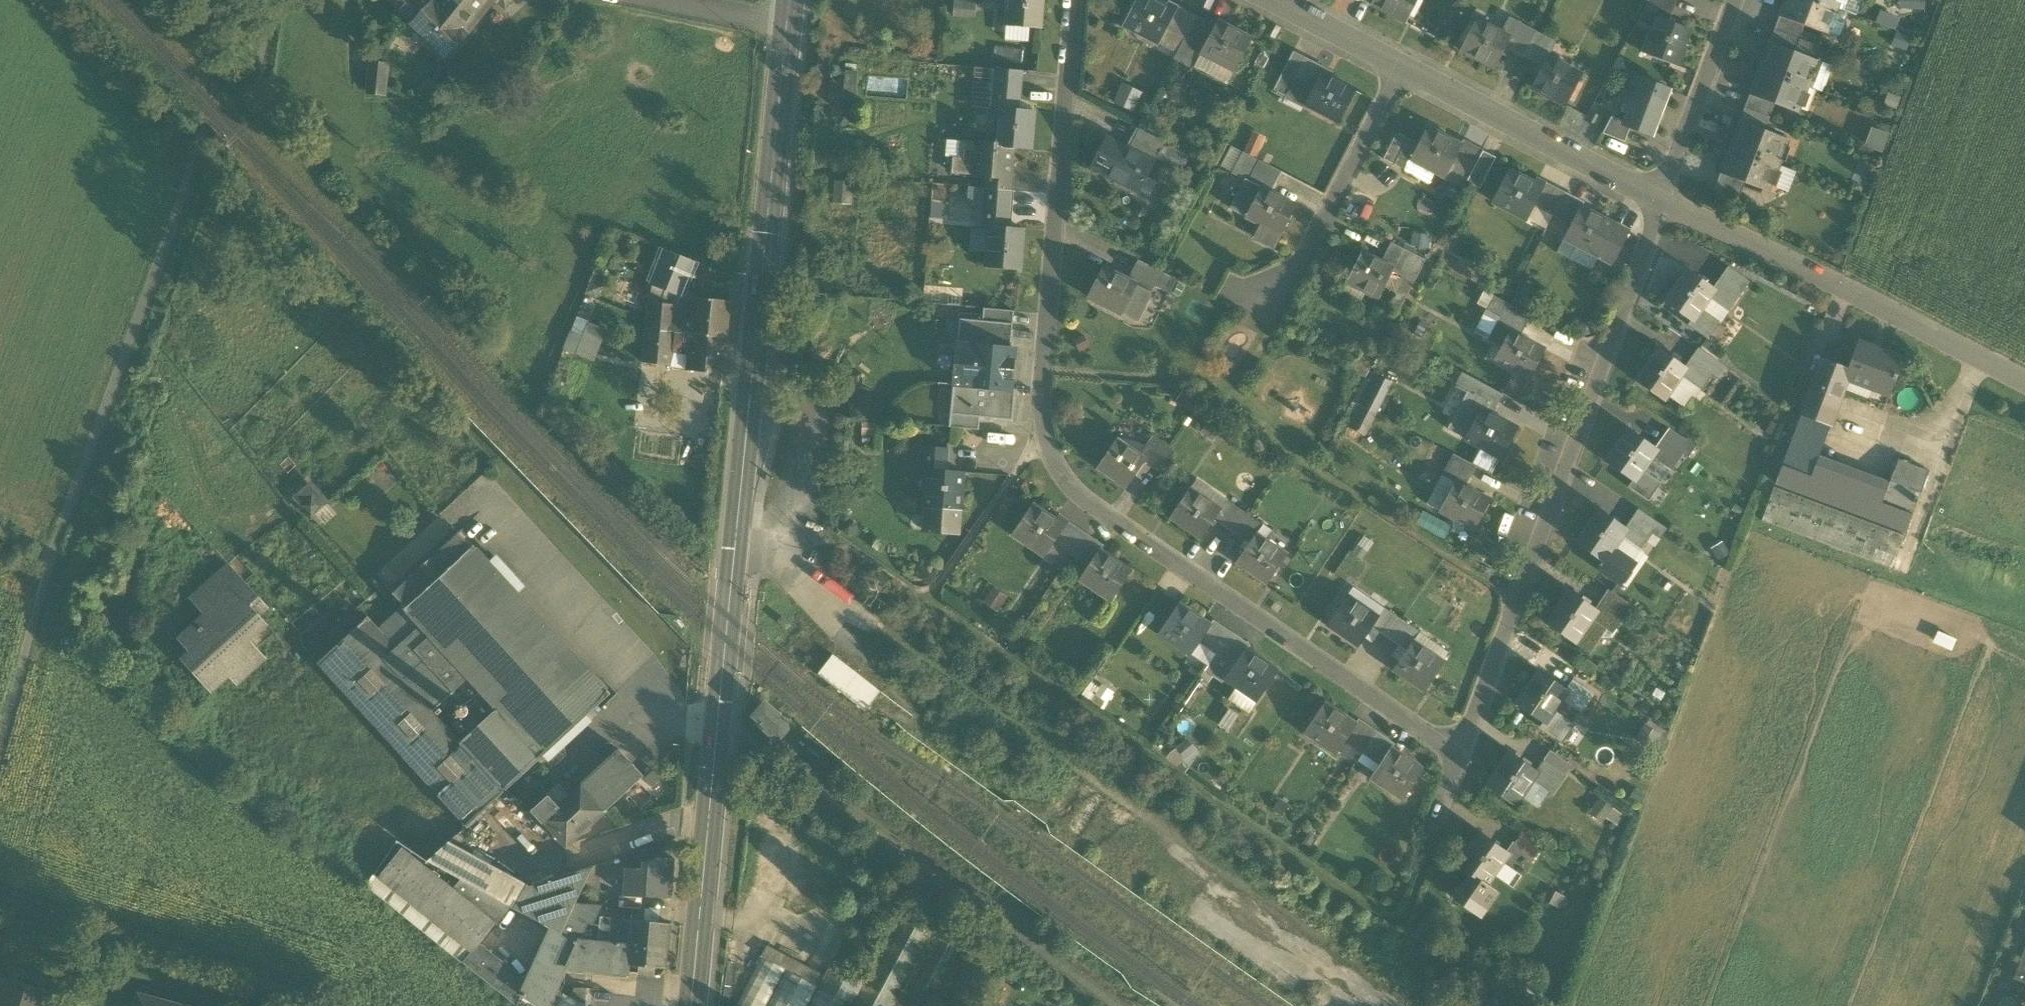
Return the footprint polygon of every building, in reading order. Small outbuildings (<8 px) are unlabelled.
[(411,21),(428,0),(389,0),(411,21)] [(445,56),(467,34),(480,18),(469,10),(461,20),(437,0),(428,0),(411,21),(410,22),(445,56)] [(514,0),(437,0),(461,20),(469,10),(480,18),(493,1),(506,11),(514,0)] [(961,0),(954,0),(952,17),(975,19),(976,1),(961,0)] [(1041,29),(1043,0),(1009,0),(1007,26),(1030,28),(1041,29)] [(1159,43),(1167,29),(1176,12),(1174,11),(1153,0),(1138,0),(1125,25),(1159,43)] [(1406,22),(1418,0),(1374,0),(1372,4),(1406,22)] [(1672,12),(1676,0),(1648,0),(1647,2),(1648,2),(1672,12)] [(1828,32),(1837,8),(1817,0),(1786,0),(1784,5),(1788,7),(1785,17),(1784,18),(1804,25),(1827,34),(1828,32)] [(1837,8),(1849,12),(1856,15),(1862,0),(1840,0),(1837,8)] [(1899,7),(1925,10),(1926,0),(1900,0),(1899,7)] [(1644,53),(1678,66),(1686,45),(1684,44),(1690,29),(1669,21),(1672,12),(1648,2),(1638,21),(1654,27),(1644,53)] [(1215,26),(1197,17),(1177,6),(1174,11),(1176,12),(1167,29),(1185,38),(1204,48),(1215,26)] [(1849,12),(1837,8),(1828,32),(1840,36),(1849,12)] [(1900,18),(1880,11),(1876,22),(1896,30),(1900,18)] [(1780,15),(1775,29),(1769,43),(1774,45),(1775,44),(1794,51),(1799,38),(1804,25),(1784,18),(1785,17),(1780,15)] [(1508,19),(1501,33),(1476,20),(1460,50),(1494,68),(1506,47),(1511,38),(1509,37),(1517,23),(1508,19)] [(1201,53),(1236,71),(1252,40),(1218,22),(1215,26),(1204,48),(1201,53)] [(1506,47),(1524,57),(1536,33),(1517,23),(1509,37),(1511,38),(1506,47)] [(1030,28),(1007,26),(1005,41),(1028,43),(1030,28)] [(1167,29),(1159,43),(1178,53),(1185,38),(1167,29)] [(1913,36),(1897,30),(1892,45),(1907,51),(1913,36)] [(1556,43),(1536,33),(1524,57),(1542,66),(1547,57),(1548,57),(1556,43)] [(1192,70),(1193,68),(1201,53),(1204,48),(1185,38),(1178,53),(1174,61),(1192,70)] [(1794,51),(1817,60),(1822,47),(1799,38),(1794,51)] [(1766,71),(1807,86),(1817,60),(1794,51),(1775,44),(1774,45),(1770,55),(1766,53),(1763,60),(1769,63),(1766,71)] [(1228,86),(1236,71),(1201,53),(1193,68),(1228,86)] [(1326,69),(1306,59),(1293,53),(1274,90),(1287,96),(1295,81),(1313,90),(1322,73),(1323,74),(1326,69)] [(1531,88),(1566,106),(1582,75),(1548,57),(1547,57),(1542,66),(1531,88)] [(1829,65),(1817,60),(1807,86),(1819,91),(1829,65)] [(374,94),(385,95),(388,66),(371,64),(368,92),(368,93),(374,93),(374,94)] [(976,68),(975,83),(996,84),(997,69),(981,68),(981,69),(976,68)] [(996,84),(996,85),(1020,88),(1022,71),(997,69),(996,84)] [(858,71),(845,70),(843,100),(856,101),(858,71)] [(1798,112),(1807,86),(1766,71),(1763,78),(1757,76),(1754,84),(1759,85),(1755,95),(1755,96),(1774,104),(1798,112)] [(1306,104),(1340,122),(1357,91),(1323,74),(1322,73),(1313,90),(1306,104)] [(1630,127),(1652,135),(1669,90),(1635,77),(1626,101),(1632,103),(1625,122),(1624,124),(1630,127)] [(1295,81),(1287,96),(1286,99),(1304,108),(1306,104),(1313,90),(1295,81)] [(980,108),(994,109),(996,85),(996,84),(975,83),(972,107),(980,108)] [(1143,93),(1122,83),(1113,103),(1133,113),(1143,93)] [(1018,110),(1020,88),(996,85),(994,109),(1000,110),(1000,108),(1018,110)] [(1901,97),(1887,92),(1883,105),(1896,110),(1901,97)] [(1750,93),(1745,108),(1740,122),(1744,123),(1745,122),(1764,130),(1769,117),(1774,104),(1755,96),(1755,95),(1750,93)] [(1626,101),(1619,119),(1625,122),(1632,103),(1626,101)] [(1000,110),(996,145),(979,143),(979,142),(961,141),(959,158),(953,158),(952,174),(984,176),(987,177),(988,174),(1014,176),(1015,160),(1012,160),(1013,149),(1031,150),(1034,111),(1018,110),(1000,108),(1000,110)] [(1602,134),(1625,142),(1630,127),(1624,124),(1625,122),(1619,119),(1611,116),(1602,134)] [(1739,141),(1736,149),(1778,165),(1788,139),(1764,130),(1745,122),(1744,123),(1741,133),(1736,131),(1733,139),(1739,141)] [(1889,134),(1871,127),(1863,147),(1882,154),(1889,134)] [(1435,172),(1446,177),(1453,163),(1462,146),(1461,146),(1428,128),(1419,145),(1411,159),(1435,172)] [(1135,139),(1160,152),(1164,145),(1165,142),(1140,129),(1135,139)] [(1242,152),(1244,152),(1255,159),(1267,137),(1254,130),(1242,152)] [(1419,145),(1408,140),(1397,134),(1384,159),(1395,165),(1406,171),(1411,159),(1419,145)] [(1135,139),(1129,150),(1107,138),(1092,167),(1139,192),(1154,163),(1157,159),(1160,152),(1135,139)] [(945,157),(953,158),(959,158),(961,141),(946,140),(945,157)] [(1497,158),(1483,151),(1463,141),(1461,146),(1462,146),(1453,163),(1471,173),(1467,181),(1481,189),(1497,158)] [(1187,157),(1164,145),(1160,152),(1157,159),(1180,171),(1187,157)] [(1244,152),(1242,152),(1231,146),(1220,166),(1233,173),(1244,152)] [(1770,185),(1778,165),(1736,149),(1733,157),(1727,155),(1724,162),(1729,164),(1726,174),(1725,175),(1745,182),(1768,191),(1770,185)] [(1261,187),(1271,192),(1282,172),(1272,167),(1260,161),(1255,159),(1244,152),(1233,173),(1232,174),(1246,181),(1247,180),(1249,181),(1248,182),(1261,189),(1261,187)] [(1411,159),(1406,171),(1429,183),(1435,172),(1411,159)] [(1796,171),(1778,165),(1770,185),(1788,192),(1796,171)] [(1492,202),(1527,220),(1534,205),(1543,188),(1542,188),(1508,170),(1492,202)] [(1714,190),(1739,199),(1745,182),(1725,175),(1726,174),(1721,172),(1714,190)] [(984,189),(986,189),(1011,191),(1012,191),(1014,176),(988,174),(987,177),(984,176),(984,189)] [(1246,217),(1261,225),(1255,238),(1274,248),(1281,235),(1282,235),(1297,206),(1271,192),(1261,187),(1261,189),(1248,182),(1249,181),(1247,180),(1246,181),(1232,210),(1246,217)] [(852,183),(835,182),(834,204),(851,205),(852,183)] [(1584,203),(1564,193),(1544,183),(1542,188),(1543,188),(1534,205),(1553,215),(1571,225),(1580,208),(1581,208),(1584,203)] [(986,189),(984,189),(968,187),(967,205),(985,206),(985,205),(986,189)] [(986,189),(985,205),(1010,207),(1011,191),(986,189)] [(945,204),(933,202),(931,218),(943,219),(945,204)] [(1008,229),(1010,207),(985,205),(985,206),(983,228),(989,229),(989,228),(1008,229)] [(1534,205),(1527,220),(1545,229),(1553,215),(1534,205)] [(1564,239),(1577,245),(1569,260),(1591,271),(1599,257),(1612,264),(1629,233),(1615,225),(1581,208),(1580,208),(1571,225),(1564,239)] [(989,229),(983,228),(971,227),(969,251),(987,253),(989,229)] [(986,267),(1021,270),(1024,230),(1008,229),(989,228),(989,229),(987,253),(986,267)] [(1412,233),(1410,246),(1428,249),(1430,235),(1412,233)] [(1557,253),(1569,260),(1577,245),(1564,239),(1557,253)] [(1391,242),(1381,262),(1394,269),(1404,249),(1391,242)] [(1405,277),(1415,282),(1426,261),(1404,249),(1394,269),(1393,271),(1405,277)] [(679,296),(680,297),(681,296),(694,261),(666,250),(652,285),(679,296)] [(1366,292),(1379,299),(1384,288),(1393,271),(1394,269),(1381,262),(1362,253),(1347,282),(1366,292)] [(1155,286),(1170,294),(1177,280),(1161,272),(1139,260),(1129,280),(1136,284),(1152,292),(1155,286)] [(1729,267),(1721,278),(1741,292),(1749,281),(1729,267)] [(1121,314),(1136,322),(1152,292),(1136,284),(1129,280),(1104,268),(1089,298),(1121,314)] [(1664,302),(1691,320),(1692,321),(1701,309),(1709,297),(1715,289),(1714,288),(1687,269),(1664,302)] [(1396,294),(1405,277),(1393,271),(1384,288),(1396,294)] [(1405,277),(1396,294),(1391,304),(1400,309),(1415,282),(1405,277)] [(1728,311),(1741,292),(1721,278),(1714,288),(1715,289),(1709,297),(1728,311)] [(1366,292),(1347,282),(1341,293),(1361,303),(1366,292)] [(678,305),(679,296),(652,285),(649,302),(678,305)] [(1476,304),(1487,309),(1494,296),(1483,290),(1476,304)] [(677,316),(692,317),(694,298),(681,296),(680,297),(679,296),(678,305),(677,316)] [(1503,315),(1525,326),(1530,316),(1508,304),(1494,296),(1487,309),(1486,311),(1500,318),(1501,318),(1503,315)] [(1720,322),(1728,311),(1709,297),(1701,309),(1719,321),(1720,322)] [(730,301),(694,298),(692,317),(690,334),(727,338),(730,301)] [(647,319),(646,329),(690,334),(692,317),(677,316),(678,305),(649,302),(647,319)] [(957,344),(1010,349),(1014,311),(984,309),(982,321),(959,319),(957,344)] [(1719,321),(1701,309),(1692,321),(1691,320),(1687,325),(1707,338),(1719,321)] [(1473,331),(1488,340),(1500,318),(1486,311),(1484,310),(1473,331)] [(1488,340),(1502,346),(1509,332),(1519,336),(1525,326),(1503,315),(1501,318),(1500,318),(1488,340)] [(577,316),(572,330),(583,335),(588,322),(588,320),(577,316)] [(607,329),(588,322),(583,335),(575,354),(595,362),(607,329)] [(689,349),(690,334),(646,329),(642,362),(670,366),(672,352),(672,347),(689,349)] [(563,350),(575,354),(583,335),(572,330),(571,330),(563,350)] [(1545,350),(1519,336),(1509,332),(1502,346),(1494,360),(1530,379),(1545,350)] [(723,374),(727,338),(690,334),(689,349),(688,354),(687,369),(686,371),(723,374)] [(1084,334),(1073,340),(1079,352),(1090,346),(1084,334)] [(1859,339),(1848,368),(1843,380),(1845,380),(1848,373),(1875,383),(1873,389),(1888,394),(1887,396),(1889,397),(1904,356),(1903,355),(1902,357),(1859,342),(1860,340),(1859,339)] [(953,384),(1011,390),(1011,389),(1015,349),(1010,349),(957,344),(953,384)] [(1699,347),(1692,357),(1713,371),(1719,362),(1699,347)] [(1635,381),(1663,401),(1667,395),(1680,376),(1686,368),(1685,367),(1658,348),(1635,381)] [(672,352),(670,366),(687,369),(688,354),(672,352)] [(1699,390),(1713,371),(1692,357),(1685,367),(1686,368),(1680,376),(1699,390)] [(1837,403),(1845,380),(1843,380),(1848,368),(1822,358),(1810,393),(1837,403)] [(1352,402),(1363,408),(1379,376),(1369,371),(1365,377),(1352,402)] [(1467,393),(1495,408),(1502,394),(1463,373),(1455,387),(1467,393)] [(1392,383),(1379,376),(1363,408),(1376,415),(1392,383)] [(1680,376),(1667,395),(1683,407),(1691,395),(1694,397),(1699,390),(1680,376)] [(1011,390),(953,384),(950,414),(980,417),(1012,420),(1015,390),(1011,389),(1011,390)] [(867,388),(850,387),(847,419),(864,420),(867,388)] [(1199,400),(1183,389),(1176,400),(1192,411),(1199,400)] [(1481,447),(1501,458),(1517,429),(1491,415),(1495,408),(1467,393),(1447,429),(1466,439),(1481,447)] [(1803,408),(1833,419),(1839,404),(1837,403),(1810,393),(1803,408)] [(1365,436),(1376,415),(1363,408),(1352,429),(1365,436)] [(1803,408),(1782,466),(1811,477),(1819,456),(1833,419),(1803,408)] [(980,417),(950,414),(949,427),(979,430),(980,417)] [(1777,424),(1766,417),(1760,429),(1770,435),(1777,424)] [(877,423),(863,422),(861,435),(876,436),(877,423)] [(1220,431),(1207,423),(1200,432),(1213,441),(1220,431)] [(1669,428),(1663,438),(1683,452),(1682,453),(1688,457),(1696,447),(1669,428)] [(1632,480),(1633,482),(1642,470),(1651,457),(1657,449),(1656,448),(1629,429),(1605,462),(1632,480)] [(1145,461),(1159,470),(1173,450),(1153,436),(1140,456),(1146,460),(1145,461)] [(1670,470),(1682,453),(1683,452),(1663,438),(1656,448),(1657,449),(1651,457),(1670,470)] [(1098,467),(1128,488),(1145,461),(1146,460),(1140,456),(1116,440),(1098,467)] [(928,469),(946,471),(948,448),(924,446),(922,470),(928,470),(928,469)] [(1471,464),(1476,466),(1492,475),(1501,458),(1481,447),(1471,464)] [(1455,481),(1465,487),(1476,466),(1471,464),(1454,455),(1442,476),(1455,483),(1455,481)] [(1889,482),(1819,456),(1811,477),(1804,494),(1906,532),(1912,515),(1881,503),(1889,482)] [(1661,483),(1670,470),(1651,457),(1642,470),(1661,483)] [(1897,459),(1889,482),(1881,503),(1912,515),(1929,471),(1897,459)] [(1804,494),(1811,477),(1782,466),(1775,483),(1804,494)] [(928,470),(926,508),(960,511),(963,472),(946,471),(928,469),(928,470)] [(1648,501),(1661,483),(1642,470),(1633,482),(1632,480),(1628,486),(1648,501)] [(1440,511),(1475,530),(1491,500),(1465,487),(1455,481),(1455,483),(1442,476),(1427,504),(1440,511)] [(1196,480),(1190,489),(1171,517),(1202,538),(1215,520),(1221,510),(1220,509),(1226,501),(1227,501),(1196,480)] [(293,498),(312,518),(315,515),(328,503),(330,501),(311,481),(293,498)] [(1761,521),(1892,569),(1905,535),(1775,487),(1761,521)] [(1232,531),(1250,543),(1256,534),(1257,534),(1263,526),(1245,513),(1226,501),(1220,509),(1221,510),(1215,520),(1232,531)] [(338,514),(328,503),(315,515),(325,526),(338,514)] [(1013,534),(1045,556),(1054,543),(1065,527),(1064,526),(1033,505),(1013,534)] [(958,533),(960,511),(926,508),(924,530),(958,533)] [(1639,509),(1632,518),(1653,532),(1659,523),(1639,509)] [(1575,543),(1602,561),(1604,562),(1613,549),(1620,538),(1627,529),(1625,528),(1598,510),(1575,543)] [(858,525),(852,518),(844,521),(841,530),(847,536),(855,534),(858,525)] [(1639,551),(1653,532),(1632,518),(1625,528),(1627,529),(1620,538),(1639,551)] [(1054,543),(1071,554),(1085,534),(1067,522),(1064,526),(1065,527),(1054,543)] [(394,594),(407,607),(471,548),(459,534),(394,594)] [(1103,546),(1085,534),(1071,554),(1088,566),(1099,550),(1100,551),(1103,546)] [(1237,562),(1268,583),(1287,555),(1257,534),(1256,534),(1250,543),(1237,562)] [(1644,554),(1639,551),(1620,538),(1613,549),(1632,563),(1636,565),(1644,554)] [(1723,541),(1710,548),(1717,561),(1730,554),(1723,541)] [(474,545),(471,548),(407,607),(404,610),(420,626),(467,678),(486,698),(496,708),(541,757),(543,755),(587,715),(610,694),(519,594),(489,561),(474,545)] [(1632,563),(1613,549),(1604,562),(1602,561),(1598,568),(1618,582),(1632,563)] [(1079,579),(1112,601),(1132,572),(1100,551),(1099,550),(1088,566),(1079,579)] [(497,554),(489,561),(519,594),(527,586),(497,554)] [(384,566),(390,580),(415,569),(409,555),(384,566)] [(210,581),(225,598),(243,581),(228,564),(210,581)] [(220,666),(237,684),(265,658),(257,649),(249,640),(266,624),(258,615),(267,607),(257,596),(253,600),(240,586),(245,582),(243,581),(225,598),(210,581),(191,599),(206,615),(197,623),(211,638),(196,653),(193,650),(182,660),(203,682),(220,666)] [(1353,588),(1348,596),(1328,624),(1359,646),(1372,627),(1379,617),(1378,617),(1384,608),(1353,588)] [(1610,590),(1603,599),(1623,613),(1630,603),(1610,590)] [(1546,624),(1574,643),(1591,619),(1597,610),(1596,610),(1569,591),(1546,624)] [(1607,630),(1610,632),(1623,613),(1603,599),(1596,610),(1597,610),(1591,619),(1607,630)] [(1159,633),(1191,655),(1200,642),(1211,626),(1210,625),(1179,604),(1159,633)] [(401,606),(378,628),(396,648),(420,626),(404,610),(401,606)] [(1420,633),(1402,621),(1384,608),(1378,617),(1379,617),(1372,627),(1390,639),(1407,650),(1413,641),(1415,642),(1420,634),(1420,633)] [(778,621),(786,629),(791,624),(783,616),(778,621)] [(356,628),(431,711),(462,683),(467,678),(420,626),(396,648),(378,628),(368,617),(356,628)] [(1591,619),(1574,643),(1590,654),(1607,630),(1591,619)] [(1200,642),(1217,653),(1231,633),(1213,621),(1210,625),(1211,626),(1200,642)] [(181,637),(193,650),(196,653),(211,638),(197,623),(181,637)] [(275,632),(266,624),(249,640),(257,649),(275,632)] [(479,814),(505,790),(460,741),(431,711),(356,628),(318,663),(467,825),(479,814)] [(1250,645),(1231,633),(1217,653),(1235,665),(1245,649),(1247,650),(1250,645)] [(1420,634),(1415,642),(1413,641),(1407,650),(1394,669),(1425,691),(1445,663),(1443,661),(1449,653),(1420,634)] [(1208,666),(1217,653),(1200,642),(1191,655),(1208,666)] [(1237,686),(1258,700),(1278,671),(1247,650),(1245,649),(1235,665),(1226,678),(1237,686)] [(1217,653),(1208,666),(1205,671),(1222,683),(1226,678),(1235,665),(1217,653)] [(818,674),(866,711),(881,692),(833,655),(818,674)] [(1586,659),(1579,669),(1591,678),(1599,668),(1586,659)] [(1517,704),(1544,723),(1545,724),(1554,711),(1562,700),(1568,691),(1567,690),(1540,671),(1517,704)] [(467,678),(462,683),(480,704),(486,698),(467,678)] [(1562,700),(1581,713),(1594,694),(1574,680),(1567,690),(1568,691),(1562,700)] [(1114,692),(1101,684),(1094,694),(1107,703),(1114,692)] [(1258,700),(1237,686),(1228,700),(1249,714),(1258,700)] [(467,715),(469,711),(468,706),(463,703),(458,704),(455,708),(455,713),(458,717),(463,718),(467,715)] [(1305,732),(1337,754),(1346,741),(1357,725),(1355,724),(1324,703),(1305,732)] [(765,729),(777,739),(787,728),(786,722),(770,708),(769,707),(763,707),(756,715),(768,726),(765,729)] [(541,757),(496,708),(460,741),(505,790),(541,757)] [(1573,724),(1554,711),(1545,724),(1544,723),(1541,727),(1562,741),(1573,724)] [(587,715),(543,755),(549,762),(593,721),(587,715)] [(1346,741),(1363,753),(1377,732),(1359,720),(1355,724),(1357,725),(1346,741)] [(1395,745),(1377,732),(1363,753),(1380,764),(1391,748),(1392,749),(1395,745)] [(1188,738),(1175,748),(1185,760),(1197,750),(1188,738)] [(1177,766),(1185,760),(1175,748),(1169,752),(1166,758),(1177,766)] [(1371,777),(1404,799),(1423,770),(1392,749),(1391,748),(1380,764),(1374,773),(1371,777)] [(545,821),(567,846),(644,776),(620,750),(570,795),(558,806),(549,796),(532,811),(543,823),(545,821)] [(1545,761),(1565,775),(1571,766),(1551,751),(1545,761)] [(1487,785),(1515,805),(1521,797),(1532,780),(1538,772),(1537,771),(1510,752),(1487,785)] [(1357,761),(1374,773),(1380,764),(1363,753),(1357,761)] [(1548,792),(1551,794),(1565,775),(1545,761),(1537,771),(1538,772),(1532,780),(1548,792)] [(655,768),(644,778),(653,787),(663,777),(655,768)] [(1532,780),(1521,797),(1537,808),(1548,792),(1532,780)] [(546,793),(549,796),(558,806),(570,795),(558,782),(546,793)] [(1290,805),(1279,798),(1272,809),(1283,816),(1290,805)] [(1605,818),(1613,808),(1599,798),(1588,813),(1602,822),(1605,818)] [(1613,808),(1605,818),(1618,827),(1625,816),(1613,808)] [(1514,842),(1534,856),(1542,846),(1521,832),(1514,842)] [(1458,866),(1472,876),(1463,888),(1454,890),(1456,899),(1480,917),(1497,893),(1486,885),(1495,872),(1502,862),(1509,853),(1507,852),(1481,833),(1458,866)] [(1502,862),(1521,875),(1534,856),(1514,842),(1507,852),(1509,853),(1502,862)] [(429,861),(461,879),(510,906),(545,925),(545,924),(561,933),(592,868),(591,868),(564,878),(531,891),(446,844),(429,861)] [(480,945),(496,923),(453,889),(402,848),(379,877),(472,952),(473,953),(480,945)] [(625,895),(672,898),(675,859),(655,858),(655,862),(644,862),(643,869),(626,868),(625,895)] [(1514,885),(1521,875),(1502,862),(1495,872),(1514,885)] [(464,963),(472,952),(379,877),(374,874),(367,886),(464,963)] [(496,923),(510,906),(461,879),(453,889),(496,923)] [(1567,897),(1555,891),(1549,904),(1561,910),(1567,897)] [(618,907),(643,908),(643,898),(619,896),(618,907)] [(562,935),(583,937),(597,905),(576,904),(562,935)] [(645,908),(644,921),(660,922),(661,909),(645,908)] [(935,929),(902,912),(864,983),(897,1001),(907,1005),(979,1005),(999,969),(966,951),(968,948),(935,929)] [(599,939),(630,942),(632,919),(601,916),(599,939)] [(537,1005),(553,1005),(559,991),(569,969),(628,974),(629,964),(666,968),(671,923),(660,922),(644,921),(632,919),(630,942),(599,939),(583,937),(562,935),(551,929),(527,982),(521,995),(522,996),(537,1005)] [(479,975),(517,1005),(522,996),(521,995),(527,982),(480,945),(473,953),(472,952),(464,963),(479,975)] [(820,987),(826,975),(768,945),(762,956),(786,969),(819,986),(820,987)] [(2013,979),(2024,983),(2024,946),(2013,979)] [(852,1003),(820,987),(819,986),(786,969),(762,956),(736,1005),(887,1005),(858,991),(852,1003)] [(887,1005),(907,1005),(897,1001),(864,983),(831,966),(826,975),(820,987),(852,1003),(858,991),(887,1005)] [(50,995),(2,982),(0,988),(0,1005),(47,1005),(50,995)] [(586,1003),(559,991),(553,1005),(586,1005),(586,1003)] [(139,996),(137,1005),(175,1005),(139,996)] [(522,996),(517,1005),(518,1005),(537,1005),(522,996)]
